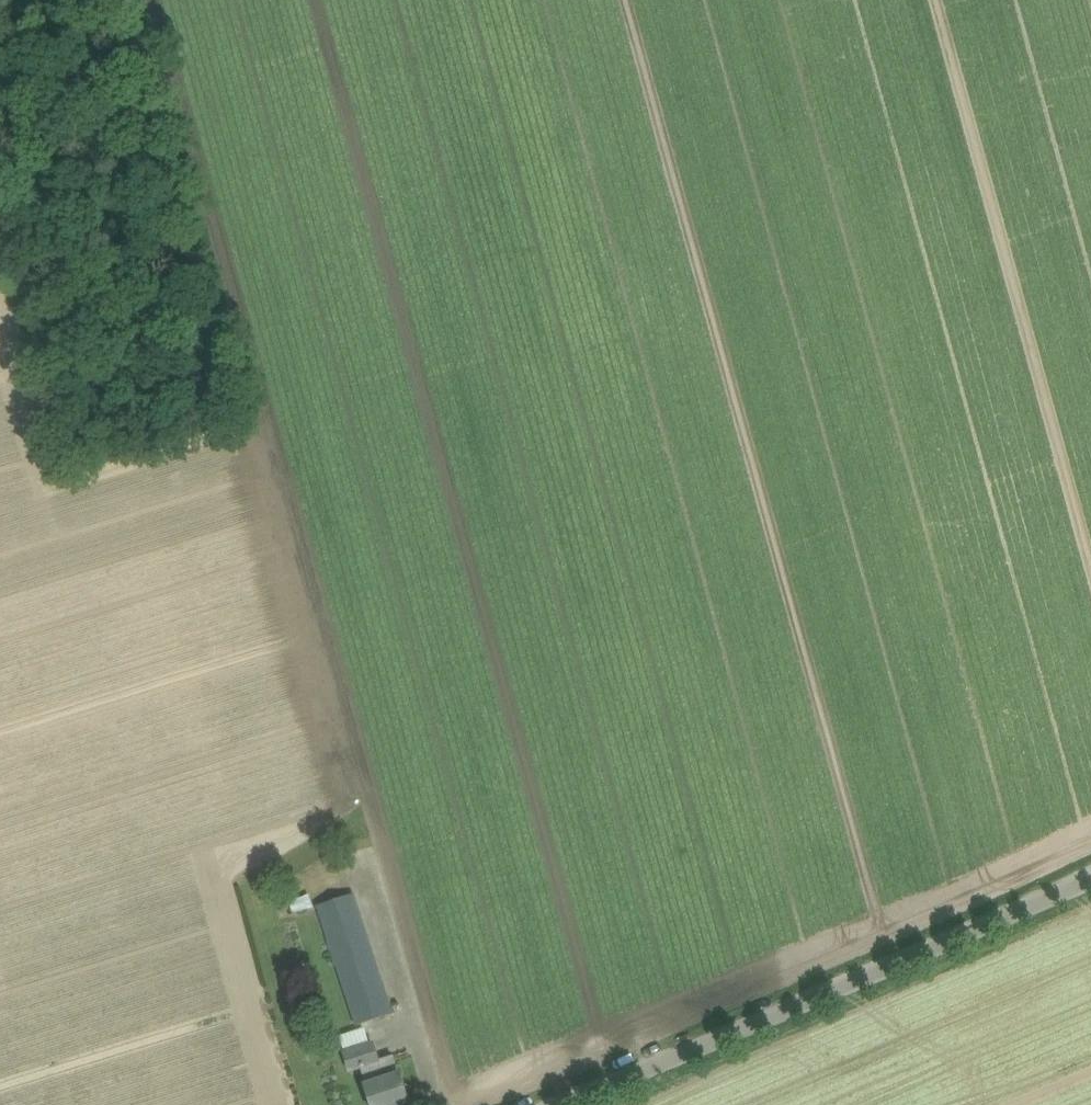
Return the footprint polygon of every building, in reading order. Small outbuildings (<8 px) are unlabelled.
[(293,913),(314,907),(310,894),(306,895),(306,896),(289,900),(293,913)] [(393,1014),(354,894),(317,906),(356,1026),(393,1014)] [(408,1102),(394,1056),(380,1060),(374,1041),(342,1052),(349,1073),(361,1069),(366,1082),(364,1083),(371,1104),(401,1104),(408,1102)]
